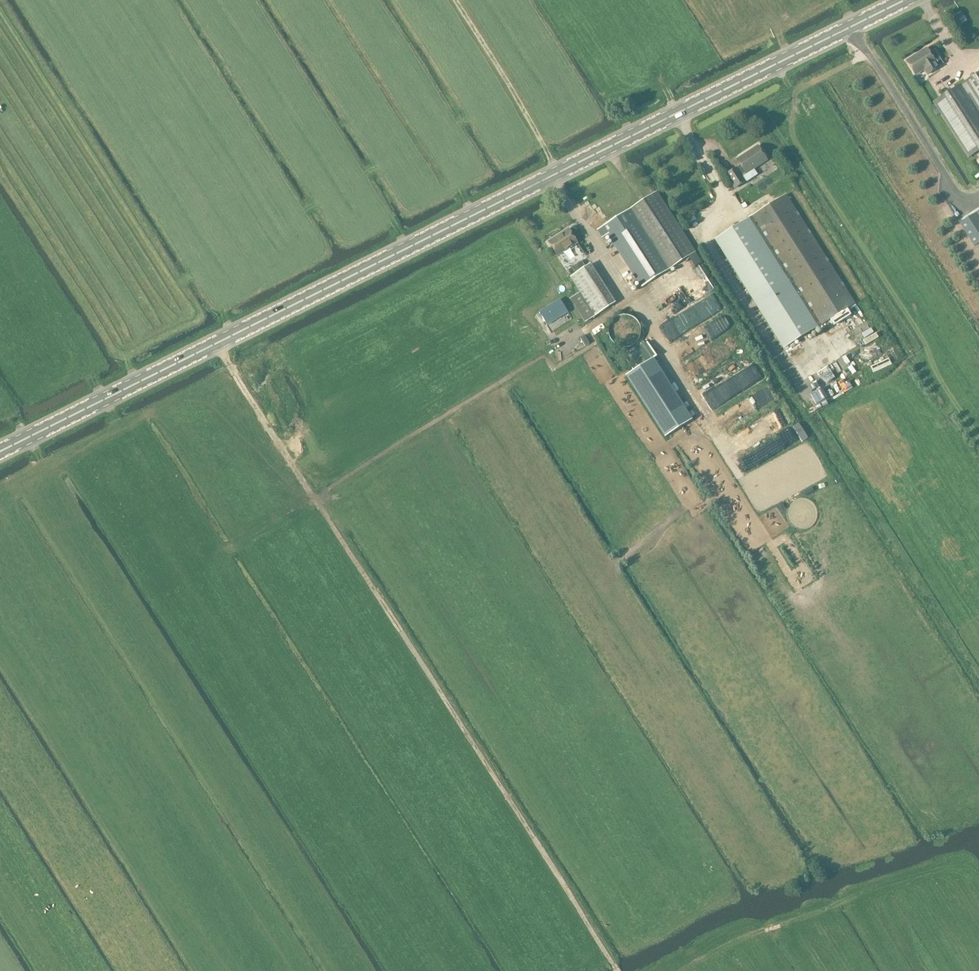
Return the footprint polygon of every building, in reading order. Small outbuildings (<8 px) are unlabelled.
[(961,12),(955,16),(960,25),(966,21),(961,12)] [(926,49),(906,62),(915,75),(924,70),(927,75),(938,68),(936,65),(941,61),(934,51),(929,54),(926,49)] [(978,151),(978,73),(933,103),(968,158),(978,151)] [(737,169),(737,168),(727,175),(735,188),(745,182),(742,176),(746,173),(746,174),(767,160),(758,146),(737,160),(741,166),(737,169)] [(602,238),(608,235),(641,288),(696,252),(657,192),(597,230),(602,238)] [(854,302),(786,195),(715,239),(782,347),(854,302)] [(557,256),(578,243),(569,229),(549,242),(557,256)] [(581,262),(571,268),(575,273),(585,267),(581,262)] [(570,276),(581,292),(596,316),(617,303),(592,263),(570,276)] [(572,298),(570,299),(585,322),(596,316),(581,292),(572,298)] [(568,312),(560,300),(539,312),(547,325),(568,312)] [(653,359),(626,377),(675,455),(703,436),(653,359)]
